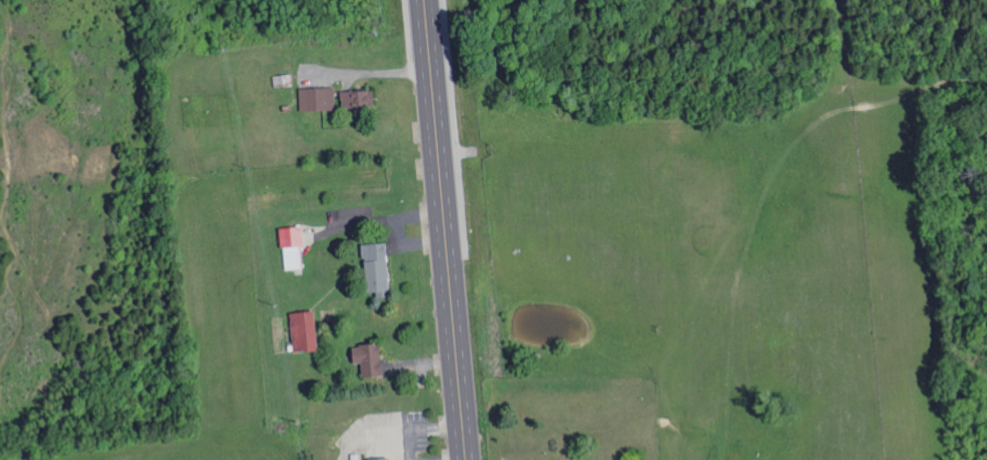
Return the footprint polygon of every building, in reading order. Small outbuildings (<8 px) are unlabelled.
[(335,87),(300,88),(301,110),(336,109),(335,87)] [(376,108),(375,89),(342,90),(343,109),(376,108)] [(304,268),(302,226),(282,227),(284,269),(304,268)] [(367,293),(391,292),(389,242),(365,243),(367,293)] [(319,350),(317,310),(292,311),(294,351),(319,350)] [(384,376),(383,343),(354,344),(355,363),(363,362),(364,376),(384,376)]
